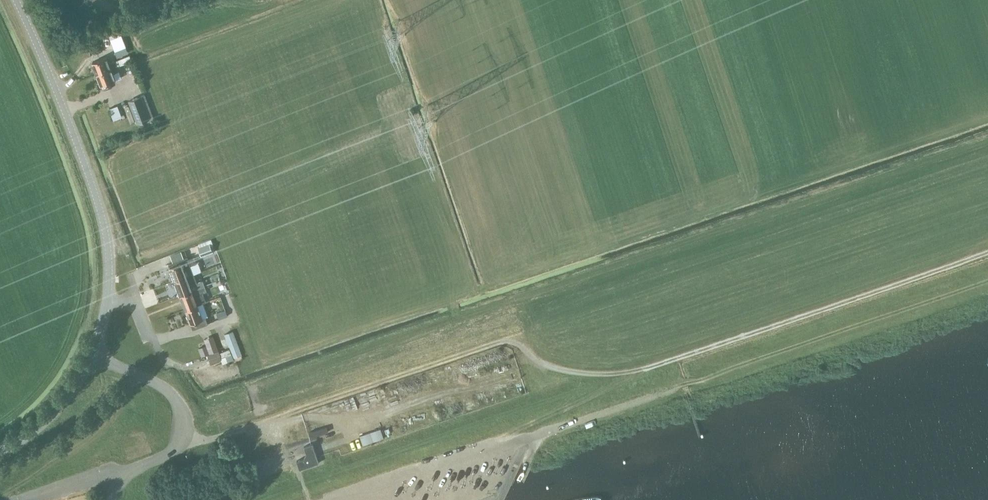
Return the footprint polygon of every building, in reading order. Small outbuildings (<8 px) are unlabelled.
[(115,51),(126,46),(122,35),(110,39),(115,51)] [(96,74),(117,66),(131,60),(129,55),(115,60),(115,61),(109,63),(106,57),(92,62),(96,74)] [(117,66),(96,74),(101,85),(122,78),(117,66)] [(137,123),(149,119),(141,96),(129,101),(137,123)] [(123,135),(136,131),(133,120),(120,125),(123,135)] [(213,244),(210,245),(209,244),(198,248),(201,256),(213,252),(212,250),(215,249),(213,244)] [(196,263),(194,258),(193,256),(188,259),(187,256),(168,263),(175,281),(194,274),(190,265),(196,263)] [(180,295),(205,286),(203,281),(197,283),(194,274),(175,281),(180,295)] [(205,286),(180,295),(185,309),(197,305),(206,302),(203,293),(207,291),(205,286)] [(197,305),(185,309),(193,329),(208,324),(206,317),(203,319),(197,305)] [(225,310),(217,313),(219,319),(228,316),(225,310)] [(230,348),(234,358),(242,355),(233,331),(225,334),(230,348)] [(213,336),(204,340),(206,345),(209,354),(218,350),(213,336)] [(209,354),(206,345),(198,348),(202,356),(207,354),(209,354)] [(230,348),(219,353),(221,359),(223,362),(234,358),(230,348)] [(218,350),(209,354),(207,354),(211,363),(221,359),(219,353),(218,350)] [(306,423),(310,434),(326,429),(323,418),(306,423)] [(380,428),(359,435),(362,445),(383,438),(380,428)] [(319,463),(316,456),(312,443),(311,444),(304,446),(307,457),(306,457),(296,461),(299,469),(319,463)]
